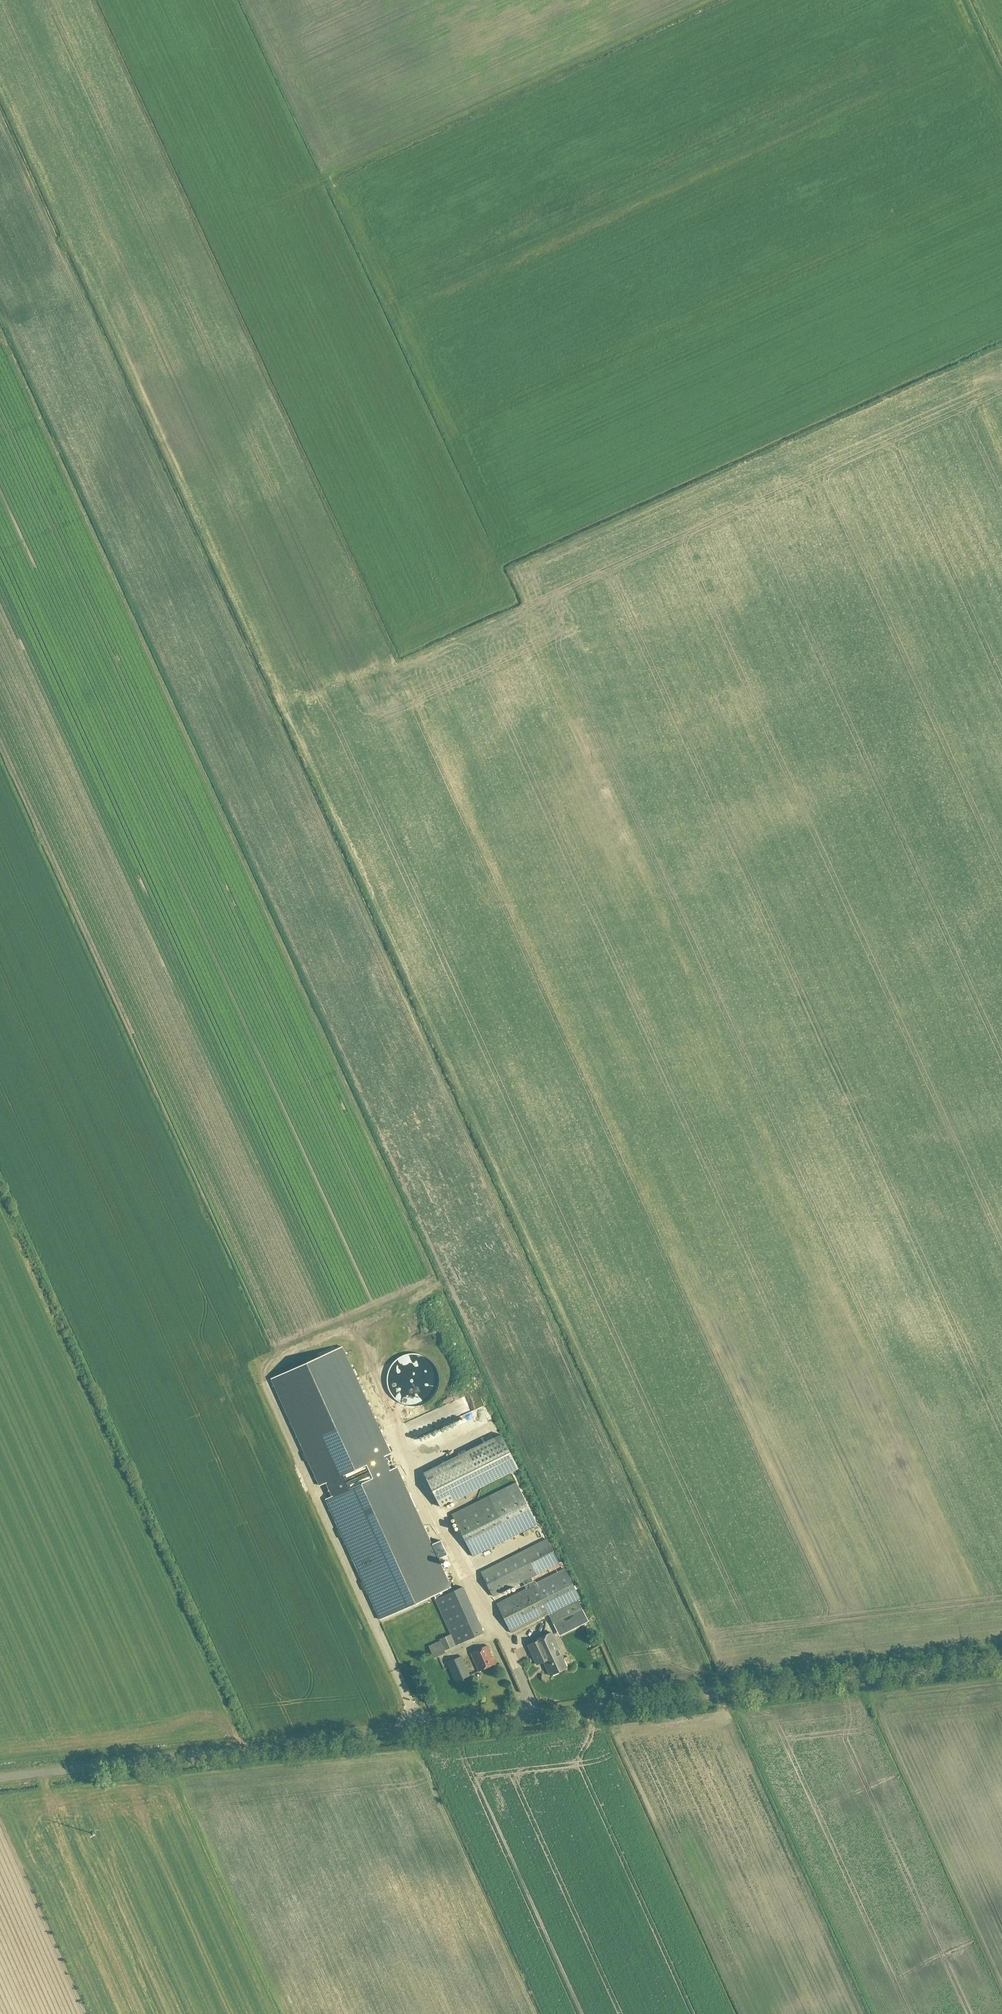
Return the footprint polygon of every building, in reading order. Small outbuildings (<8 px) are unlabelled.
[(342,1347),(271,1379),(319,1486),(326,1483),(332,1497),(325,1500),(380,1619),(451,1587),(397,1467),(390,1470),(384,1456),(391,1453),(342,1347)] [(518,1469),(501,1434),(423,1473),(441,1507),(518,1469)] [(452,1515),(473,1557),(537,1524),(516,1482),(452,1515)] [(511,1633),(549,1614),(555,1628),(563,1624),(577,1617),(584,1614),(577,1600),(580,1599),(565,1569),(534,1585),(531,1577),(559,1563),(547,1540),(481,1573),(493,1596),(523,1581),(526,1589),(497,1604),(511,1633)] [(581,1624),(577,1617),(563,1624),(566,1632),(581,1624)] [(477,1619),(449,1631),(455,1645),(483,1633),(477,1619)] [(450,1633),(439,1638),(445,1649),(455,1645),(450,1633)] [(537,1665),(545,1661),(547,1665),(546,1666),(550,1676),(566,1668),(556,1647),(558,1646),(552,1633),(534,1641),(535,1642),(528,1645),(537,1665)] [(446,1652),(440,1641),(431,1645),(433,1649),(431,1650),(434,1658),(446,1652)] [(487,1646),(471,1653),(479,1671),(495,1664),(487,1646)] [(508,1651),(512,1662),(520,1659),(516,1648),(508,1651)] [(461,1656),(447,1663),(455,1682),(470,1675),(461,1656)]
